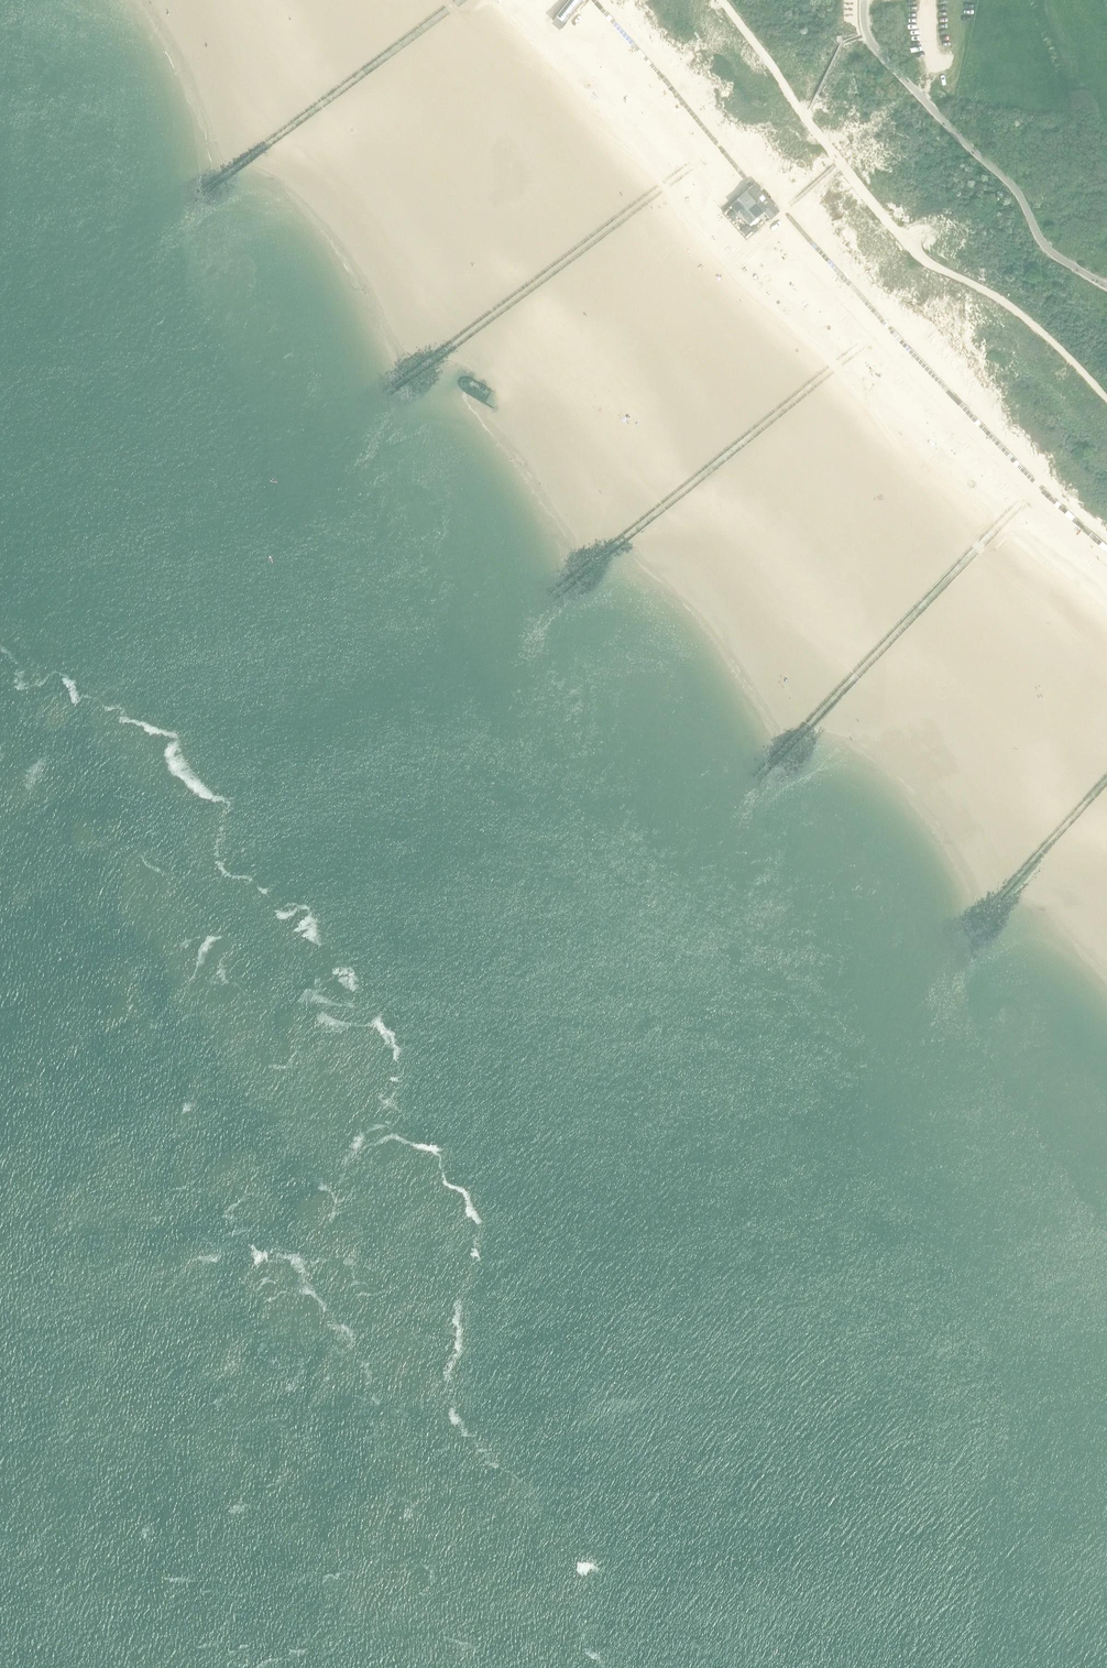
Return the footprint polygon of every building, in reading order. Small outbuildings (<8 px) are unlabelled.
[(567,2),(561,9),(566,14),(578,0),(569,0),(567,2)] [(755,182),(738,196),(756,216),(764,209),(771,217),(779,210),(755,182)]
